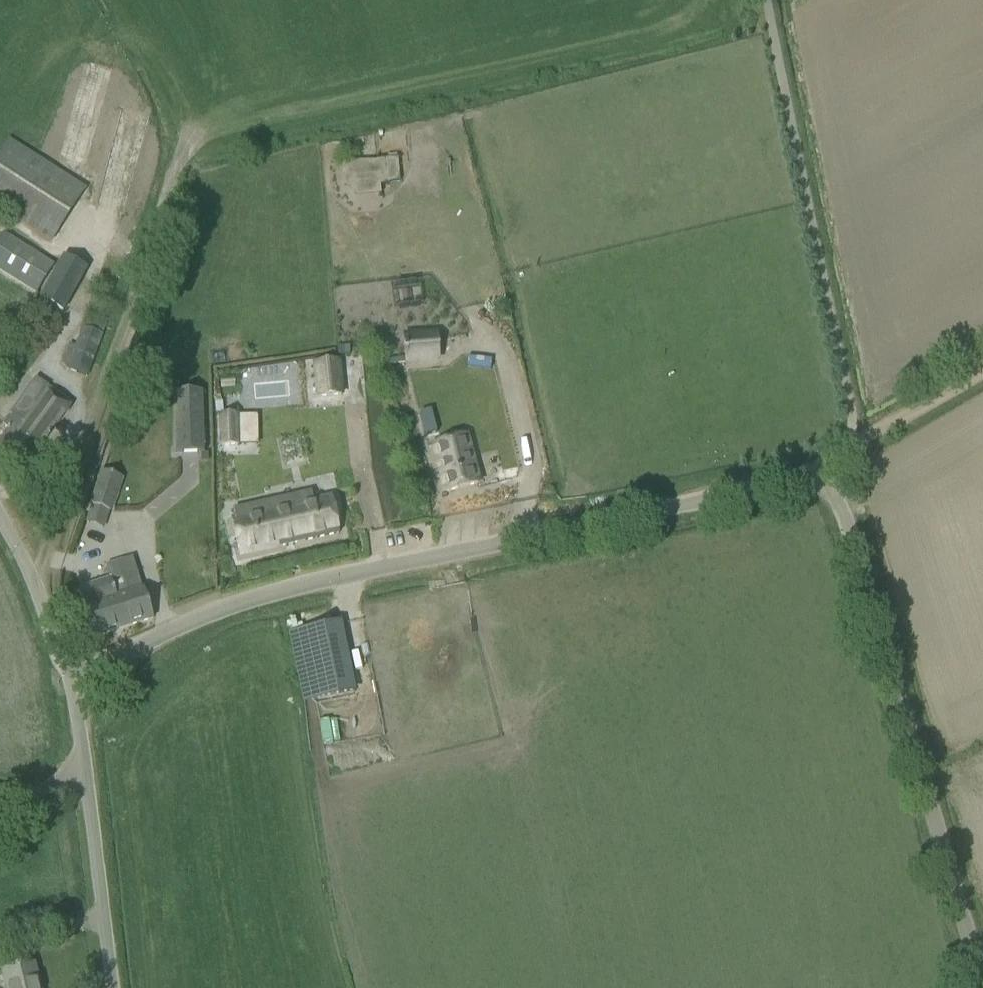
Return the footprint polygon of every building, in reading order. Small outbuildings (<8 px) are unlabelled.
[(51,243),(85,191),(10,141),(0,157),(0,209),(51,243)] [(387,158),(378,159),(378,163),(380,183),(387,183),(389,183),(387,158)] [(397,158),(387,158),(389,183),(399,182),(397,158)] [(352,162),(342,162),(343,166),(344,187),(354,186),(352,165),(352,162)] [(377,184),(354,186),(354,189),(355,195),(378,193),(381,193),(380,187),(380,183),(377,184)] [(53,267),(4,234),(0,240),(0,269),(35,293),(53,267)] [(73,242),(65,256),(41,298),(62,310),(94,254),(73,242)] [(17,325),(34,297),(0,275),(0,315),(17,325)] [(82,327),(83,328),(70,368),(90,374),(103,334),(102,333),(106,320),(87,313),(82,327)] [(437,334),(403,337),(405,360),(439,358),(437,334)] [(468,357),(467,366),(491,369),(492,359),(468,357)] [(338,361),(315,363),(318,397),(341,395),(338,361)] [(4,433),(0,438),(0,453),(23,470),(72,402),(37,376),(2,425),(7,428),(4,433)] [(221,386),(233,385),(233,376),(220,377),(221,386)] [(202,452),(201,392),(175,392),(177,453),(201,452),(202,452)] [(431,409),(419,412),(425,434),(437,432),(431,409)] [(236,415),(221,416),(221,446),(237,445),(236,415)] [(465,436),(434,444),(446,492),(477,484),(465,436)] [(104,472),(92,507),(111,513),(112,509),(114,504),(123,478),(104,472)] [(232,523),(240,558),(339,535),(331,500),(314,504),(312,494),(234,512),(236,522),(232,523)] [(153,618),(147,599),(143,587),(142,588),(132,557),(105,565),(110,579),(112,579),(127,626),(153,618)] [(110,579),(97,584),(78,590),(83,607),(82,607),(92,638),(127,626),(112,579),(110,579)] [(352,688),(343,643),(340,623),(290,633),(294,652),(304,698),(352,688)] [(14,969),(2,972),(5,987),(39,987),(33,964),(14,969)]
